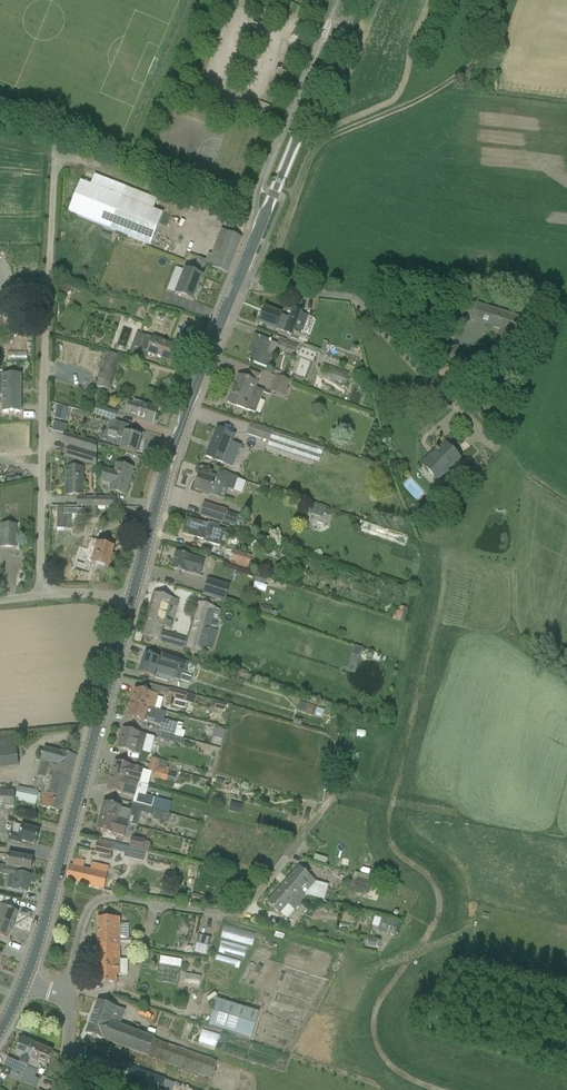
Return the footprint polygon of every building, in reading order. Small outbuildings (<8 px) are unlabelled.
[(157,200),(126,188),(95,175),(91,185),(81,181),(68,213),(110,229),(151,246),(163,215),(153,211),(157,200)] [(198,258),(194,269),(190,267),(188,272),(185,270),(175,295),(193,302),(203,277),(201,277),(205,266),(227,275),(241,238),(221,230),(211,256),(209,255),(206,261),(198,258)] [(68,284),(59,291),(63,297),(66,295),(66,296),(70,292),(73,289),(68,284)] [(525,320),(478,304),(472,321),(473,321),(474,318),(489,323),(488,326),(503,330),(502,334),(500,333),(493,354),(509,359),(516,338),(513,337),(514,334),(519,336),(525,320)] [(4,326),(13,325),(13,308),(4,308),(4,320),(4,326)] [(265,308),(259,323),(267,326),(266,330),(275,333),(276,330),(291,335),(290,338),(298,341),(301,332),(295,330),(302,312),(293,309),(290,318),(282,315),(265,308)] [(271,341),(255,335),(249,349),(254,350),(249,361),(268,369),(272,358),(266,355),(271,341)] [(171,362),(177,348),(147,337),(142,351),(132,347),(129,354),(146,360),(148,354),(171,362)] [(10,350),(31,351),(32,339),(10,338),(10,350)] [(285,349),(296,353),(298,346),(288,342),(285,349)] [(110,391),(120,356),(108,353),(97,388),(110,391)] [(345,385),(349,373),(326,365),(322,377),(345,385)] [(257,382),(260,375),(249,371),(246,379),(238,376),(233,390),(238,392),(233,405),(247,411),(253,396),(261,399),(264,391),(256,388),(258,383),(257,382)] [(272,386),(275,376),(264,372),(261,382),(272,386)] [(3,412),(20,412),(20,375),(3,375),(3,412)] [(271,392),(286,397),(289,390),(287,389),(290,381),(276,376),(271,392)] [(153,424),(158,410),(150,407),(151,406),(134,400),(133,404),(128,402),(125,412),(138,416),(137,419),(153,424)] [(97,406),(94,415),(110,420),(115,421),(116,421),(118,412),(97,406)] [(65,413),(56,411),(54,419),(63,421),(65,413)] [(129,425),(116,421),(115,421),(115,422),(113,421),(107,436),(117,439),(118,437),(123,439),(120,449),(136,454),(136,452),(138,452),(140,445),(138,445),(141,437),(127,433),(129,425)] [(65,435),(65,434),(67,427),(54,423),(52,430),(51,431),(52,431),(64,434),(65,435)] [(272,433),(273,431),(251,424),(247,435),(269,442),(268,447),(319,464),(323,450),(272,433)] [(206,457),(225,464),(236,436),(217,429),(206,457)] [(96,467),(98,444),(65,434),(65,435),(64,434),(61,444),(69,446),(65,458),(67,458),(67,468),(77,468),(77,461),(96,467)] [(460,460),(445,444),(438,451),(437,449),(435,451),(436,452),(434,454),(430,458),(429,457),(421,465),(436,481),(460,460)] [(126,496),(133,469),(118,465),(116,471),(105,469),(101,482),(112,485),(111,492),(126,496)] [(84,468),(77,469),(67,468),(66,468),(66,496),(84,496),(84,468)] [(218,474),(216,479),(210,476),(209,479),(199,475),(194,490),(202,493),(202,495),(208,497),(209,495),(214,497),(214,496),(220,498),(224,488),(234,491),(237,480),(218,474)] [(415,498),(422,493),(413,481),(406,486),(415,498)] [(381,490),(382,497),(389,496),(388,489),(381,490)] [(86,507),(93,507),(93,497),(78,497),(78,507),(86,507)] [(93,497),(93,507),(116,508),(116,498),(93,497)] [(224,524),(228,511),(204,504),(200,516),(224,524)] [(56,523),(76,523),(76,511),(57,510),(56,523)] [(216,528),(216,525),(209,523),(208,525),(186,519),(182,535),(204,541),(204,542),(220,547),(225,531),(216,528)] [(0,546),(0,548),(16,548),(17,525),(1,525),(0,546)] [(264,543),(254,540),(251,548),(261,551),(264,543)] [(80,546),(76,559),(108,568),(114,547),(96,542),(94,550),(80,546)] [(247,571),(252,556),(227,548),(222,562),(247,571)] [(294,554),(286,549),(282,555),(290,560),(294,554)] [(205,561),(192,558),(176,554),(172,569),(201,577),(205,561)] [(90,564),(77,561),(74,571),(89,575),(91,566),(90,564)] [(225,602),(230,586),(208,579),(203,596),(225,602)] [(167,620),(173,600),(154,595),(142,636),(172,645),(175,636),(163,632),(164,627),(171,629),(173,622),(167,620)] [(214,616),(216,609),(197,603),(184,649),(204,654),(214,616)] [(277,613),(272,611),(273,609),(263,606),(261,613),(276,618),(277,613)] [(407,614),(399,612),(395,610),(392,619),(404,623),(407,614)] [(354,645),(351,654),(360,658),(363,649),(354,645)] [(157,658),(144,655),(141,665),(148,667),(148,669),(156,671),(156,670),(168,674),(169,672),(181,676),(183,670),(156,662),(157,658)] [(179,681),(180,681),(182,676),(169,672),(168,674),(156,670),(156,671),(148,669),(148,667),(141,665),(139,674),(168,682),(169,679),(179,682),(179,681)] [(181,691),(187,692),(189,684),(183,682),(181,691)] [(149,708),(155,709),(159,695),(135,689),(131,702),(149,708)] [(185,701),(187,694),(171,689),(166,706),(173,708),(176,699),(185,701)] [(149,708),(131,702),(127,717),(153,724),(157,710),(155,709),(149,708)] [(300,703),(297,711),(314,717),(315,714),(323,716),(324,711),(300,703)] [(162,719),(159,732),(175,737),(178,723),(162,719)] [(147,736),(137,733),(124,729),(118,749),(141,756),(147,736)] [(218,729),(215,739),(222,741),(225,732),(225,731),(218,729)] [(157,739),(173,743),(175,737),(159,732),(157,739)] [(21,765),(16,736),(0,738),(0,768),(21,765)] [(64,799),(75,757),(44,748),(41,761),(50,763),(43,789),(52,791),(51,796),(64,799)] [(150,766),(156,768),(158,760),(152,758),(150,766)] [(168,762),(160,760),(158,767),(166,769),(168,762)] [(144,770),(135,768),(115,762),(110,778),(128,783),(129,781),(137,783),(140,784),(144,770)] [(168,771),(156,768),(150,766),(148,771),(155,773),(153,779),(165,783),(168,771)] [(133,797),(137,783),(129,781),(128,783),(110,778),(107,790),(133,797)] [(225,781),(217,779),(215,786),(223,789),(225,781)] [(36,805),(37,801),(39,794),(39,791),(29,789),(19,787),(19,788),(16,801),(36,805)] [(60,812),(64,799),(51,796),(52,791),(43,789),(40,801),(41,802),(40,807),(60,812)] [(2,807),(14,808),(15,791),(0,790),(0,807),(2,807)] [(153,809),(155,799),(138,794),(135,804),(153,809)] [(228,812),(235,813),(237,804),(231,802),(228,812)] [(125,809),(104,803),(100,818),(126,825),(130,810),(125,809)] [(139,806),(137,812),(152,816),(154,810),(151,809),(139,806)] [(153,819),(167,823),(170,815),(156,811),(153,819)] [(127,826),(126,825),(100,818),(96,830),(118,836),(124,838),(127,826)] [(21,841),(36,845),(39,831),(23,827),(23,824),(14,822),(9,841),(20,844),(21,841)] [(143,851),(145,842),(132,839),(130,848),(143,851)] [(110,857),(112,849),(96,846),(94,853),(110,857)] [(25,870),(31,871),(33,859),(8,855),(6,866),(6,867),(25,870)] [(69,866),(66,881),(67,882),(104,890),(107,874),(83,868),(85,862),(74,860),(72,867),(69,866)] [(2,875),(8,876),(6,889),(13,890),(27,892),(30,876),(24,875),(25,870),(6,867),(6,866),(3,866),(0,866),(0,874),(2,874),(2,875)] [(300,890),(299,891),(304,896),(324,901),(328,885),(317,882),(299,867),(288,879),(300,890)] [(300,890),(288,879),(267,903),(279,914),(288,905),(294,911),(301,903),(306,898),(304,896),(299,891),(300,890)] [(372,883),(368,882),(357,879),(355,888),(369,891),(372,883)] [(13,912),(16,901),(0,898),(0,920),(13,924),(18,913),(13,912)] [(395,936),(399,922),(382,917),(378,931),(395,936)] [(119,924),(119,918),(98,918),(98,946),(119,946),(119,939),(129,939),(129,924),(119,924)] [(7,939),(13,924),(0,920),(0,937),(7,939)] [(224,924),(221,937),(252,946),(256,933),(224,924)] [(211,939),(198,935),(194,953),(207,956),(211,939)] [(243,960),(247,949),(222,940),(218,951),(243,960)] [(368,940),(367,945),(367,946),(380,948),(381,942),(368,940)] [(119,946),(98,946),(98,983),(116,983),(116,976),(119,976),(119,947),(119,946)] [(239,968),(241,962),(217,954),(215,961),(239,968)] [(181,961),(160,957),(159,965),(180,969),(181,961)] [(184,984),(200,986),(201,976),(185,974),(184,984)] [(86,1034),(147,1056),(154,1039),(112,1023),(117,1008),(98,1001),(86,1034)] [(259,1014),(216,1001),(208,1027),(251,1040),(259,1014)] [(216,1047),(219,1035),(202,1031),(198,1043),(216,1047)] [(18,1046),(15,1053),(22,1057),(19,1064),(8,1058),(4,1066),(24,1075),(25,1075),(38,1046),(21,1039),(19,1038),(16,1045),(18,1046)] [(21,1082),(36,1089),(39,1081),(34,1078),(41,1065),(46,1067),(53,1052),(38,1046),(25,1075),(24,1075),(21,1082)] [(184,1069),(211,1078),(217,1062),(189,1052),(184,1069)] [(108,1064),(92,1058),(86,1072),(104,1079),(104,1078),(112,1081),(111,1084),(121,1088),(130,1064),(110,1057),(108,1064)] [(131,1068),(126,1083),(146,1089),(162,1089),(165,1080),(131,1068)]
